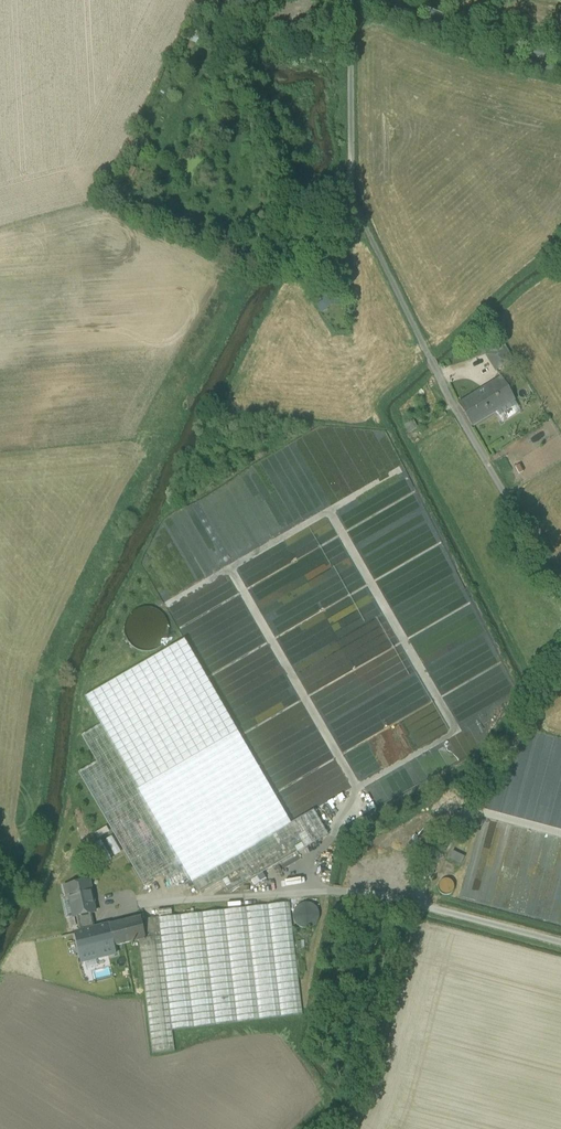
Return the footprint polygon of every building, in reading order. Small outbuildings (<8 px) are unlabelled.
[(336,25),(313,16),(310,24),(332,33),(336,25)] [(320,212),(324,226),(331,224),(327,210),(320,212)] [(318,288),(326,308),(334,305),(326,285),(318,288)] [(488,356),(496,370),(510,362),(501,348),(488,356)] [(501,379),(477,394),(459,405),(472,426),(490,415),(496,411),(514,400),(501,379)] [(514,400),(496,411),(502,422),(521,410),(514,400)] [(414,421),(404,426),(408,434),(418,429),(414,421)] [(536,443),(539,450),(549,444),(546,438),(536,443)] [(153,608),(144,607),(136,610),(129,616),(125,625),(125,634),(128,642),(132,646),(140,650),(149,651),(158,648),(165,642),(168,634),(168,625),(165,618),(160,612),(153,608)] [(189,878),(198,894),(221,881),(228,893),(251,880),(263,873),(328,835),(313,810),(291,823),(187,645),(184,640),(84,698),(100,725),(180,863),(189,878)] [(180,863),(100,725),(81,736),(97,762),(78,773),(143,885),(162,874),(180,863)] [(368,804),(350,810),(353,817),(370,811),(368,804)] [(109,831),(106,826),(95,833),(98,838),(109,831)] [(465,857),(453,851),(449,859),(461,865),(465,857)] [(298,856),(281,865),(283,869),(300,860),(298,856)] [(180,863),(162,874),(170,889),(189,878),(180,863)] [(263,873),(251,880),(254,885),(266,878),(263,873)] [(444,895),(446,896),(449,895),(452,894),(454,891),(454,888),(454,885),(453,883),(451,881),(448,879),(445,879),(443,880),(440,882),(439,884),(438,887),(438,890),(439,892),(441,894),(444,895)] [(77,917),(78,920),(91,917),(91,914),(95,913),(92,898),(93,898),(89,882),(64,887),(67,898),(70,898),(74,917),(77,917)] [(294,912),(293,917),(295,922),(298,926),(303,929),(308,929),(313,927),(317,924),(320,919),(320,914),(318,909),(315,905),(310,903),(305,902),(300,904),(296,907),(294,912)] [(139,941),(152,1054),(175,1052),(172,1031),(302,1016),(289,903),(142,920),(146,939),(139,941)] [(78,920),(80,932),(94,929),(91,917),(78,920)] [(141,917),(109,925),(114,947),(130,943),(136,941),(139,941),(146,939),(142,920),(141,917)] [(95,960),(116,954),(114,947),(109,925),(94,929),(80,932),(75,933),(80,955),(82,963),(85,962),(95,960)] [(97,966),(95,960),(85,962),(87,969),(97,966)]
